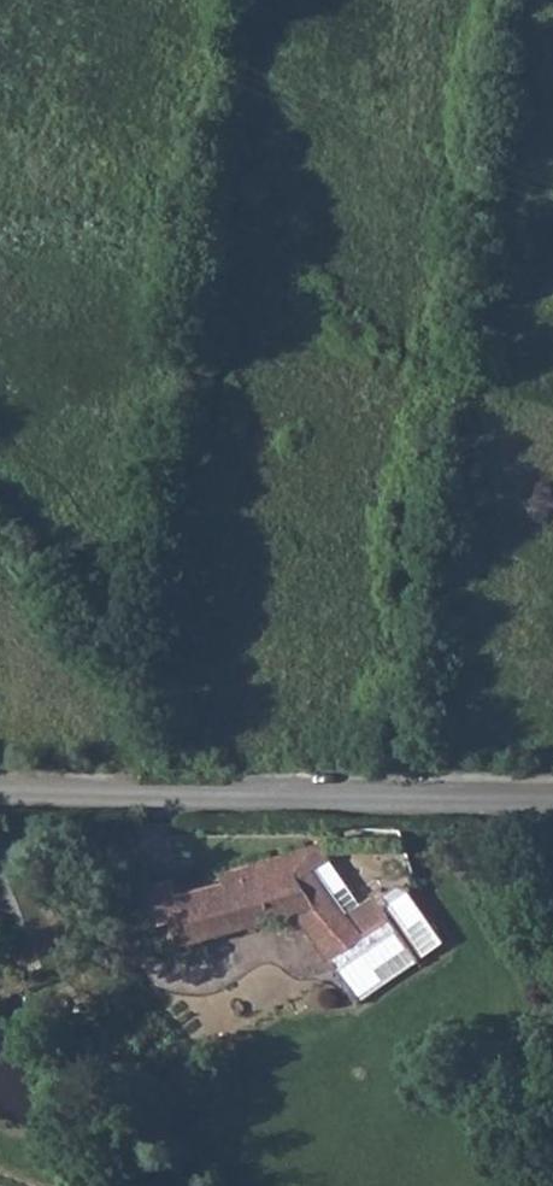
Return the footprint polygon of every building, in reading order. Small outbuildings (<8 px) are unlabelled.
[(168,895),(138,904),(147,932),(160,929),(167,945),(287,912),(324,960),(342,947),(300,892),(280,856),(215,873),(219,892),(170,904),(168,895)]
